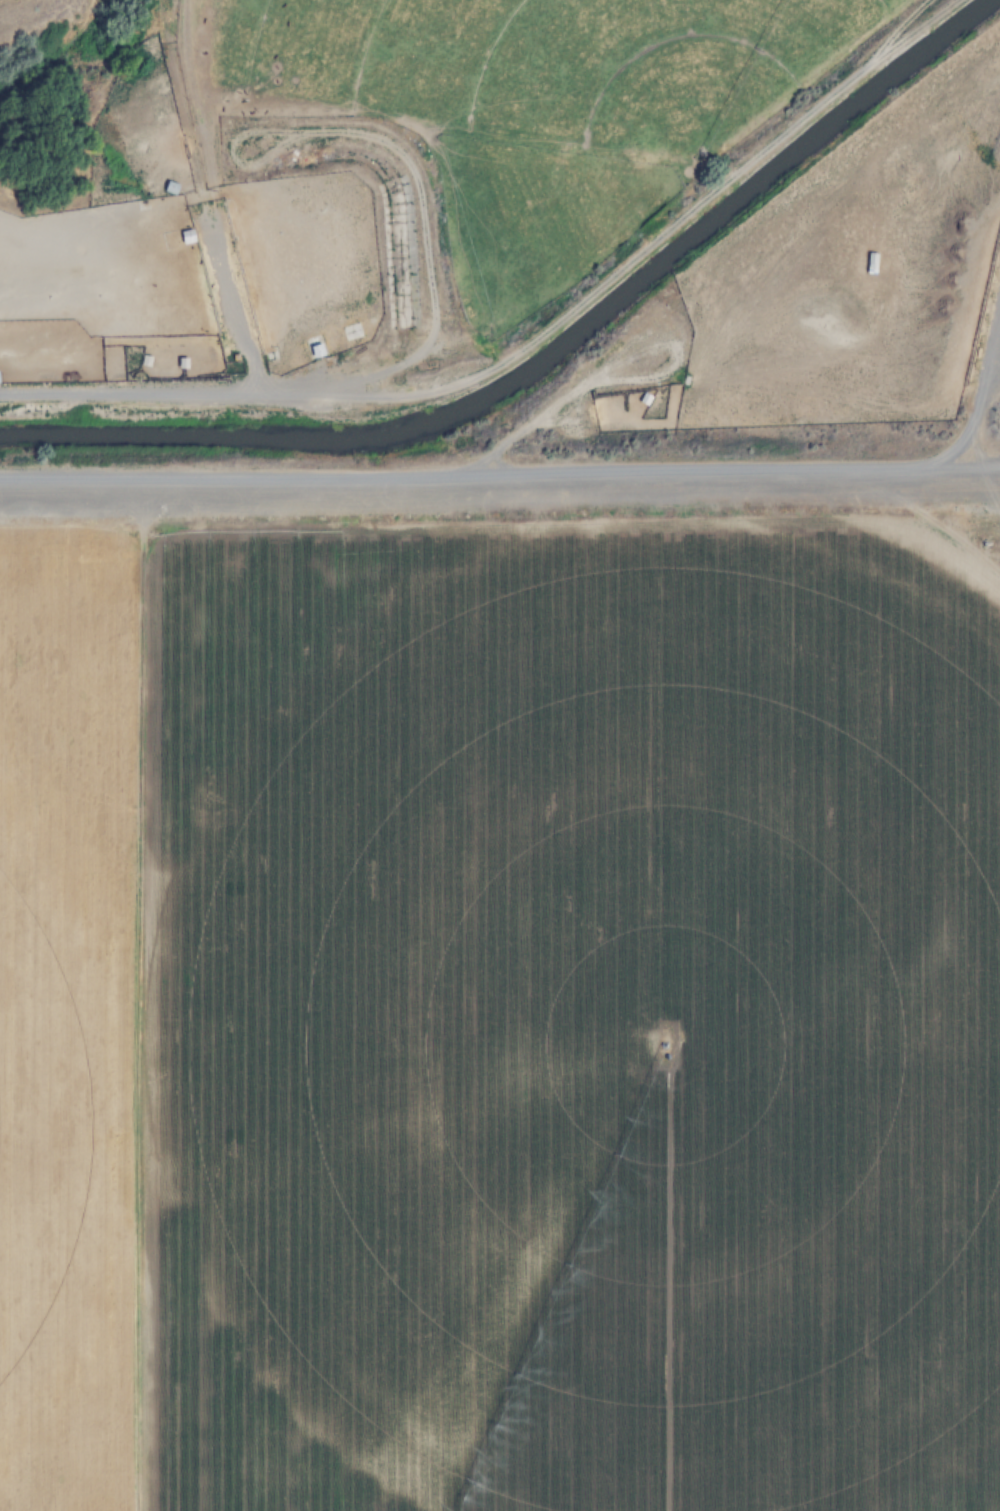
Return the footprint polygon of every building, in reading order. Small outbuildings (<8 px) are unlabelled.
[(866,274),(876,274),(876,254),(866,254),(866,274)]
